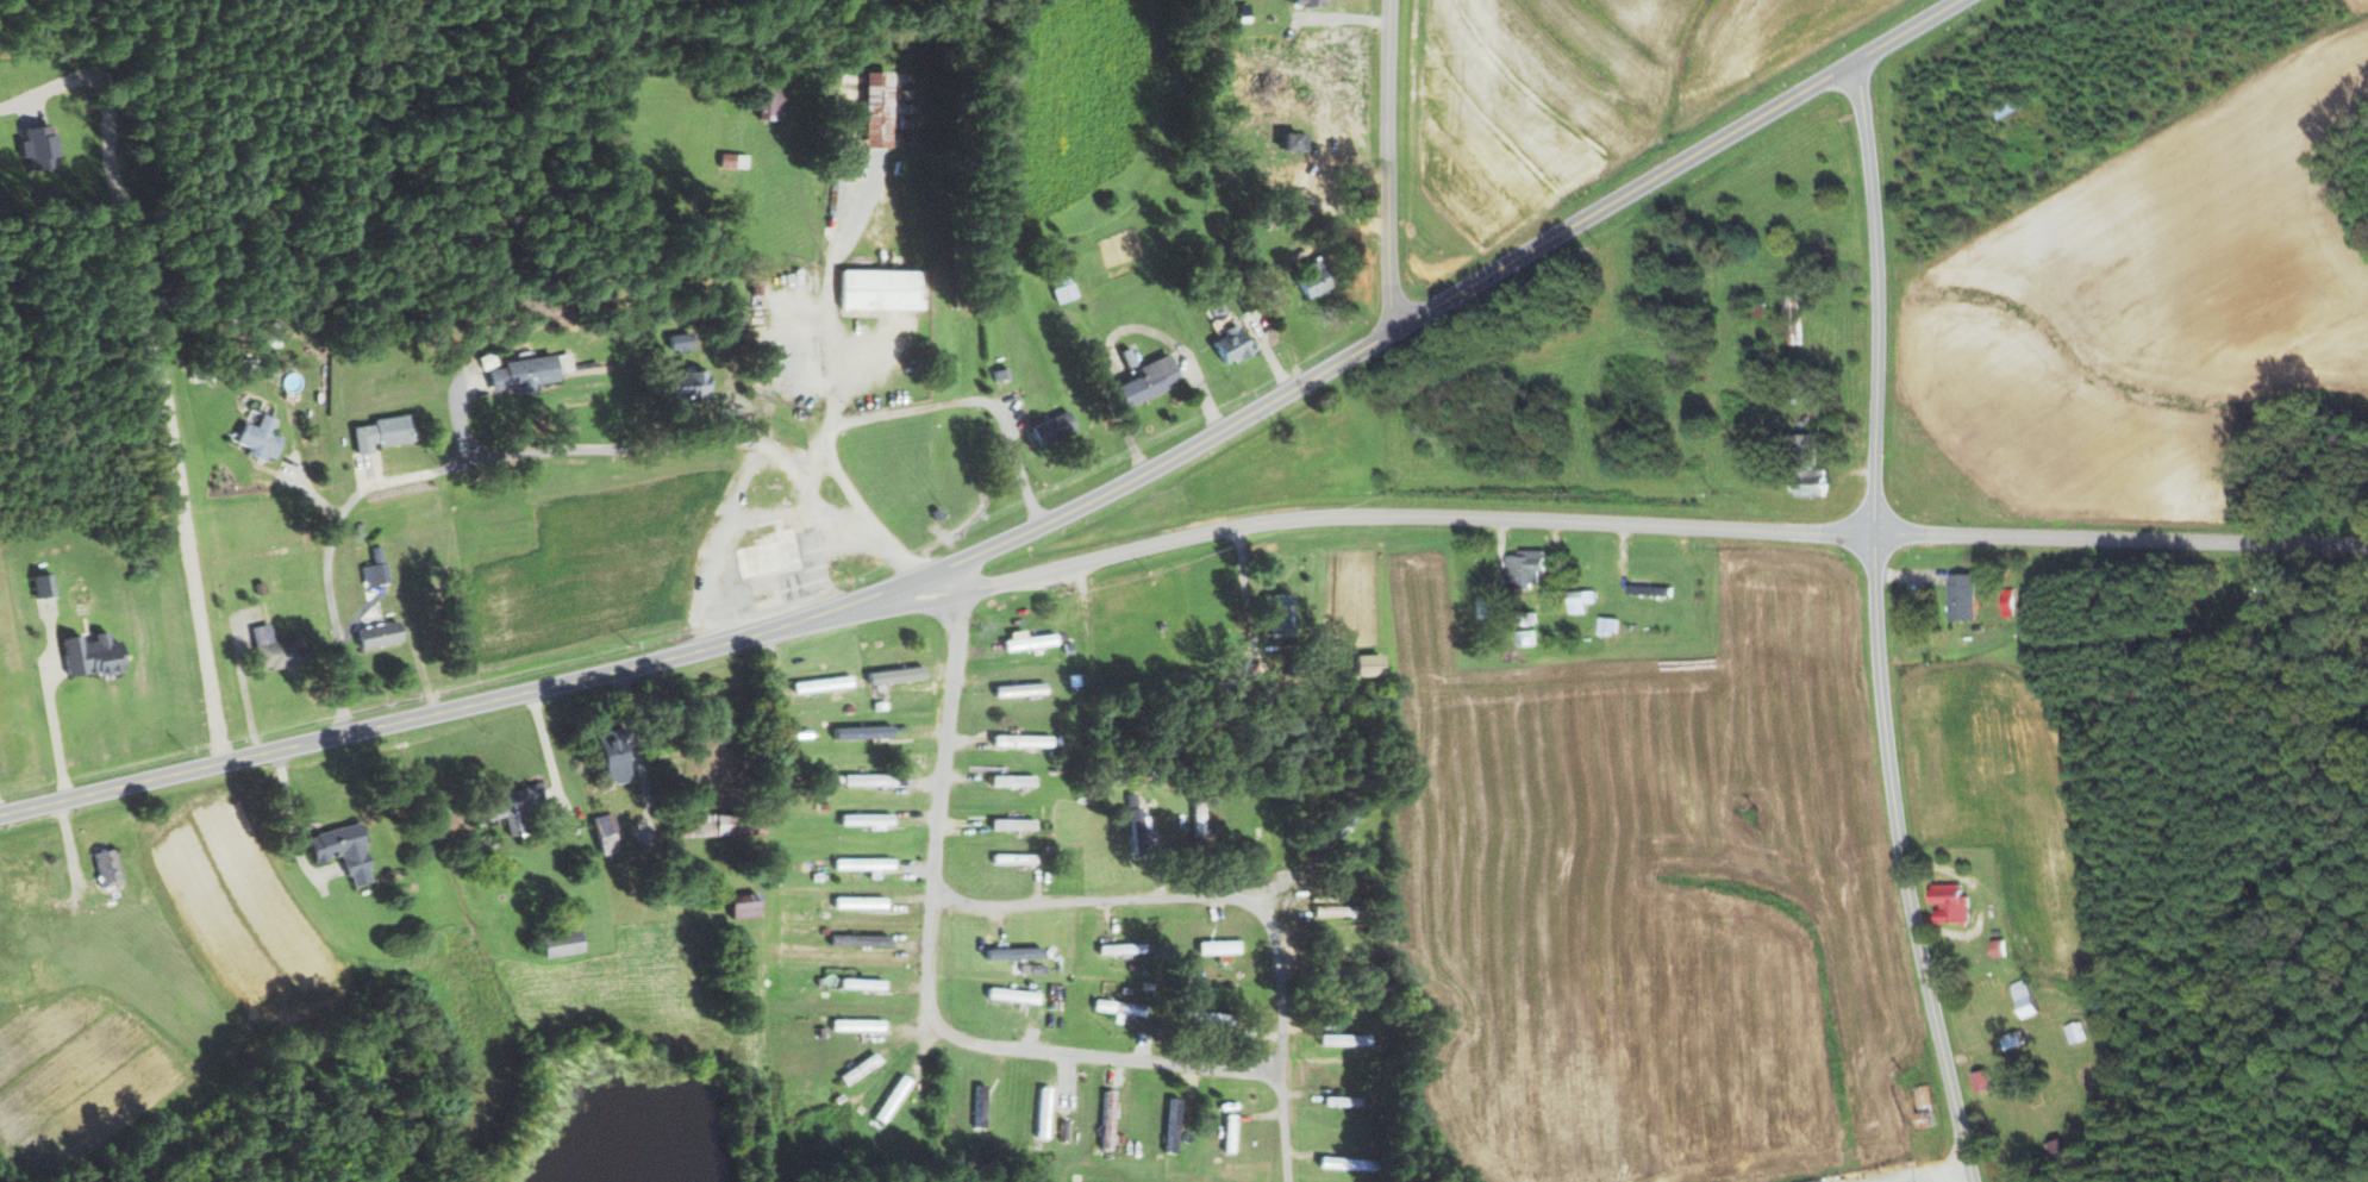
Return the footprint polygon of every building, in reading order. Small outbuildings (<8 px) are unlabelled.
[(890,147),(892,72),(863,71),(861,146),(890,147)] [(783,86),(762,85),(760,119),(781,120),(783,86)] [(2022,110),(2018,99),(1992,108),(1996,119),(2022,110)] [(61,168),(59,126),(25,128),(27,170),(61,168)] [(745,154),(716,153),(715,167),(745,168),(745,154)] [(1327,287),(1314,259),(1300,265),(1304,272),(1290,278),(1299,299),(1327,287)] [(833,309),(915,310),(916,271),(834,269),(833,309)] [(1046,278),(1056,304),(1075,297),(1065,271),(1046,278)] [(1784,294),(1785,345),(1800,344),(1799,294),(1784,294)] [(665,352),(688,347),(684,330),(662,335),(665,352)] [(572,372),(569,353),(500,362),(501,367),(486,369),(489,392),(555,383),(554,374),(572,372)] [(1132,366),(1136,374),(1107,386),(1115,407),(1176,383),(1164,353),(1132,366)] [(709,372),(667,372),(667,398),(709,398),(709,372)] [(1025,428),(1034,448),(1075,429),(1065,409),(1025,428)] [(275,434),(280,420),(264,414),(259,427),(247,422),(239,443),(252,448),(251,451),(278,462),(287,438),(275,434)] [(347,427),(351,456),(369,453),(369,447),(405,442),(401,414),(368,419),(368,424),(347,427)] [(1789,496),(1819,497),(1820,470),(1813,470),(1814,435),(1793,434),(1792,468),(1796,468),(1796,484),(1790,484),(1789,496)] [(1539,552),(1503,553),(1504,588),(1534,587),(1534,572),(1539,572),(1539,552)] [(357,567),(361,586),(386,581),(382,562),(357,567)] [(36,577),(39,599),(60,596),(56,574),(36,577)] [(1947,620),(1973,620),(1972,574),(1946,574),(1947,620)] [(1566,614),(1584,614),(1584,604),(1594,603),(1593,590),(1565,591),(1566,614)] [(1261,596),(1262,627),(1290,626),(1289,594),(1261,596)] [(1617,636),(1618,619),(1597,618),(1597,635),(1617,636)] [(355,652),(398,640),(392,619),(349,631),(355,652)] [(275,641),(273,624),(256,626),(262,670),(308,664),(304,637),(275,641)] [(1515,631),(1515,645),(1535,645),(1535,631),(1515,631)] [(72,679),(131,671),(127,641),(115,643),(114,632),(98,634),(99,641),(88,643),(87,636),(66,639),(72,679)] [(999,650),(1056,647),(1056,635),(998,638),(999,650)] [(1374,654),(1348,655),(1349,677),(1374,676),(1374,654)] [(864,686),(922,677),(920,665),(862,674),(864,686)] [(787,682),(789,695),(851,687),(850,675),(787,682)] [(989,696),(1043,695),(1043,684),(989,685),(989,696)] [(627,778),(603,729),(588,736),(591,742),(585,745),(607,788),(627,778)] [(986,746),(1049,747),(1049,736),(987,735),(986,746)] [(839,775),(839,786),(890,785),(890,774),(839,775)] [(1034,787),(1034,776),(986,775),(986,787),(1034,787)] [(466,799),(471,823),(543,809),(538,785),(466,799)] [(1160,851),(1160,828),(1143,828),(1143,806),(1125,806),(1126,834),(1139,834),(1139,851),(1160,851)] [(588,818),(595,855),(618,850),(611,813),(588,818)] [(678,838),(747,835),(747,818),(713,819),(713,814),(677,815),(678,838)] [(891,814),(836,814),(837,826),(868,825),(868,828),(891,828),(891,814)] [(986,831),(1034,830),(1034,818),(986,820),(986,831)] [(365,882),(361,869),(364,868),(353,823),(301,837),(308,863),(336,856),(344,887),(365,882)] [(97,854),(106,889),(127,884),(118,849),(97,854)] [(1034,855),(988,854),(988,864),(1033,865),(1034,855)] [(891,858),(830,859),(830,870),(891,869),(891,858)] [(1959,885),(1927,885),(1927,904),(1934,904),(1934,924),(1966,924),(1966,897),(1959,897),(1959,885)] [(753,916),(750,893),(721,897),(725,920),(753,916)] [(830,908),(884,909),(884,898),(830,897),(830,908)] [(529,938),(533,959),(572,951),(568,930),(529,938)] [(883,936),(826,935),(826,945),(883,946),(883,936)] [(1989,941),(1990,958),(2005,957),(2004,940),(1989,941)] [(1192,954),(1236,954),(1236,941),(1191,941),(1192,954)] [(1139,943),(1093,945),(1094,955),(1139,953),(1139,943)] [(1034,948),(980,949),(980,960),(1035,958),(1034,948)] [(1016,974),(1037,974),(1037,965),(1016,965),(1016,974)] [(837,989),(880,990),(881,980),(837,979),(837,989)] [(2018,1019),(2034,1014),(2025,980),(2009,985),(2018,1019)] [(1036,991),(984,989),(984,1000),(1035,1002),(1036,991)] [(1088,1011),(1110,1013),(1109,1023),(1117,1024),(1117,1014),(1138,1016),(1139,1004),(1089,1000),(1088,1011)] [(1222,1013),(1178,1012),(1177,1022),(1221,1024),(1222,1013)] [(827,1031),(879,1032),(880,1021),(827,1019),(827,1031)] [(2061,1027),(2067,1046),(2085,1040),(2079,1021),(2061,1027)] [(1989,1089),(1984,1070),(1969,1075),(1974,1093),(1989,1089)] [(884,1126),(906,1080),(893,1074),(871,1120),(884,1126)] [(969,1128),(980,1128),(980,1114),(984,1114),(985,1085),(970,1085),(969,1128)] [(1916,1129),(1933,1127),(1929,1086),(1912,1088),(1916,1129)] [(1049,1139),(1050,1088),(1034,1087),(1033,1138),(1049,1139)] [(1114,1092),(1099,1091),(1096,1150),(1112,1150),(1114,1092)] [(1181,1099),(1164,1098),(1159,1153),(1176,1154),(1181,1099)]
